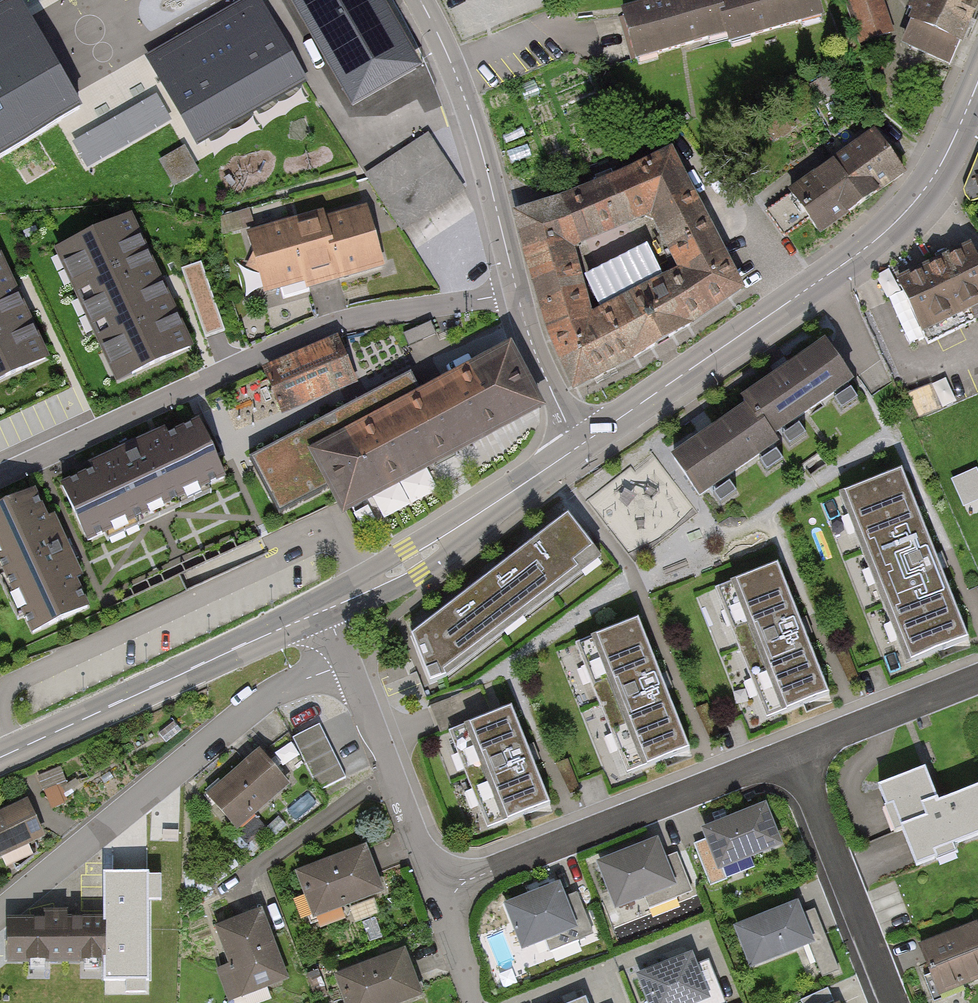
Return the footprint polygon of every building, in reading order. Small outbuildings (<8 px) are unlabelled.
[(0,4),(0,152),(77,107),(15,0),(8,0),(0,4)] [(146,56),(197,144),(307,80),(260,0),(243,0),(146,56)] [(352,111),(421,70),(383,0),(290,0),(352,111)] [(734,39),(723,4),(722,0),(688,0),(626,19),(640,67),(734,39)] [(723,4),(734,39),(738,52),(828,25),(820,0),(738,0),(723,4)] [(859,44),(891,33),(880,0),(844,0),(859,44)] [(949,65),(977,4),(977,0),(921,0),(901,42),(949,65)] [(156,95),(71,143),(85,168),(171,120),(156,95)] [(874,129),(834,158),(866,199),(905,171),(874,129)] [(428,132),(366,173),(403,228),(464,188),(428,132)] [(199,171),(184,145),(158,160),(172,186),(199,171)] [(575,192),(516,209),(543,314),(575,387),(743,287),(671,149),(575,192)] [(822,231),(866,199),(834,158),(791,189),(822,231)] [(289,217),(246,230),(263,285),(341,262),(344,270),(382,258),(366,203),(292,226),(289,217)] [(135,207),(56,242),(118,381),(197,346),(135,207)] [(922,341),(977,318),(977,268),(969,247),(895,278),(922,341)] [(48,356),(0,252),(0,378),(48,356)] [(352,378),(330,333),(260,368),(283,413),(352,378)] [(542,402),(508,337),(415,386),(406,370),(398,375),(246,454),(274,506),(325,480),(340,508),(542,402)] [(750,419),(770,446),(854,391),(829,352),(745,407),(750,419)] [(193,415),(55,477),(83,540),(221,477),(193,415)] [(770,446),(750,419),(682,464),(707,503),(777,457),(770,446)] [(900,463),(836,488),(904,659),(967,634),(900,463)] [(0,500),(0,573),(27,633),(84,607),(29,487),(0,500)] [(598,552),(564,510),(406,631),(424,678),(440,673),(598,552)] [(774,559),(711,584),(764,715),(827,689),(774,559)] [(635,613),(571,638),(623,770),(687,745),(635,613)] [(508,703),(444,728),(483,826),(546,801),(508,703)] [(313,722),(287,735),(314,790),(341,776),(313,722)] [(261,760),(209,804),(237,837),(289,793),(261,760)] [(939,812),(923,774),(886,790),(922,875),(977,851),(977,795),(939,812)] [(42,838),(25,802),(0,814),(0,857),(42,838)] [(769,815),(705,838),(719,878),(784,854),(769,815)] [(656,847),(599,872),(618,918),(676,893),(656,847)] [(364,851),(295,876),(312,924),(382,900),(364,851)] [(103,921),(103,930),(149,929),(148,873),(103,873),(103,921)] [(559,888),(504,911),(524,958),(578,936),(559,888)] [(797,911),(737,935),(752,975),(813,951),(797,911)] [(263,914),(214,933),(229,971),(217,975),(228,1002),(246,1002),(291,985),(263,914)] [(11,922),(11,959),(103,959),(103,930),(103,921),(11,922)] [(921,950),(942,1002),(977,988),(977,927),(921,950)] [(149,980),(149,929),(103,930),(103,959),(104,981),(149,980)] [(408,958),(336,981),(343,1002),(422,1002),(408,958)] [(638,983),(647,1002),(709,1002),(692,961),(638,983)]
